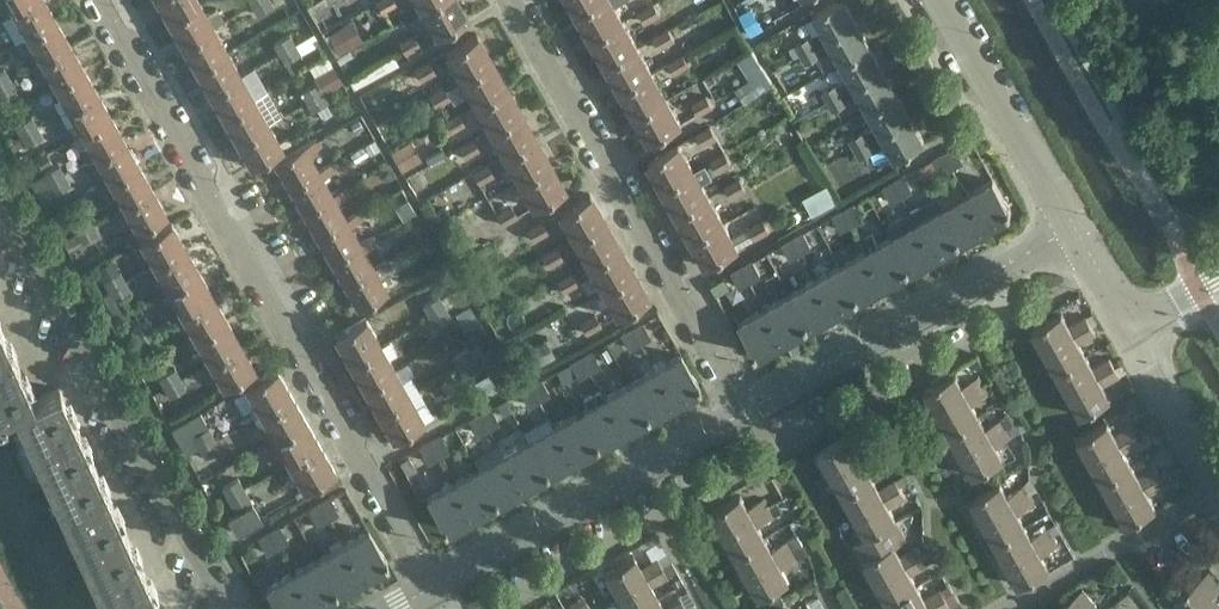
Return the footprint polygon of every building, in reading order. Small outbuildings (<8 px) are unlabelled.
[(13,12),(34,0),(6,0),(13,12)] [(27,36),(57,19),(45,0),(34,0),(13,12),(27,36)] [(168,20),(201,1),(200,0),(156,0),(168,20)] [(274,6),(271,0),(261,0),(251,5),(256,15),(274,6)] [(397,4),(395,0),(377,0),(376,1),(382,13),(397,4)] [(421,10),(438,0),(416,0),(421,10)] [(436,36),(469,18),(459,0),(438,0),(421,10),(436,36)] [(576,12),(599,0),(569,0),(576,12)] [(591,38),(623,20),(612,0),(599,0),(576,12),(591,38)] [(821,30),(795,45),(800,54),(858,21),(846,0),(837,0),(812,14),(821,30)] [(168,20),(182,44),(215,26),(201,1),(168,20)] [(661,14),(654,3),(639,11),(646,22),(661,14)] [(751,6),(739,13),(751,34),(763,27),(751,6)] [(27,36),(40,61),(70,44),(57,19),(27,36)] [(352,19),(328,32),(340,54),(364,41),(352,19)] [(591,38),(606,64),(638,46),(623,20),(591,38)] [(858,21),(800,54),(805,63),(832,49),(839,63),(871,45),(858,21)] [(182,44),(195,69),(228,50),(215,26),(182,44)] [(660,48),(676,40),(669,28),(653,37),(660,48)] [(493,60),(478,33),(445,52),(460,78),(493,60)] [(273,43),(279,53),(295,44),(290,34),(273,43)] [(406,53),(420,45),(414,34),(399,42),(406,53)] [(40,61),(54,85),(59,82),(84,68),(70,44),(40,61)] [(285,63),(301,54),(295,44),(279,53),(285,63)] [(821,92),(826,102),(885,69),(871,45),(839,63),(847,77),(821,92)] [(606,64),(620,90),(653,72),(638,46),(606,64)] [(195,69),(209,93),(242,74),(228,50),(195,69)] [(690,65),(683,54),(668,62),(675,73),(690,65)] [(507,86),(493,60),(460,78),(475,104),(507,86)] [(436,72),(429,61),(414,69),(420,81),(436,72)] [(65,95),(55,100),(62,112),(104,88),(90,64),(59,82),(65,95)] [(314,76),(317,82),(323,92),(343,81),(333,65),(314,76)] [(11,78),(5,69),(0,72),(0,85),(11,78)] [(885,69),(826,102),(832,112),(858,97),(866,111),(898,93),(885,69)] [(770,86),(760,71),(735,87),(745,102),(770,86)] [(620,90),(635,116),(667,97),(653,72),(620,90)] [(209,93),(223,117),(256,99),(242,74),(209,93)] [(11,78),(0,85),(0,97),(16,88),(11,78)] [(301,91),(306,101),(323,92),(317,82),(301,91)] [(522,111),(507,86),(475,104),(489,130),(522,111)] [(444,87),(429,95),(435,107),(450,98),(444,87)] [(69,125),(79,120),(86,131),(118,112),(104,88),(62,112),(69,125)] [(323,92),(306,101),(312,111),(328,101),(323,92)] [(848,140),(853,150),(912,117),(898,93),(866,111),(874,125),(848,140)] [(699,115),(714,107),(708,96),(693,104),(699,115)] [(650,142),(683,124),(667,97),(635,116),(650,142)] [(223,117),(237,142),(270,123),(256,99),(223,117)] [(536,137),(522,111),(489,130),(504,155),(536,137)] [(450,132),(465,124),(459,113),(444,121),(450,132)] [(82,133),(95,158),(126,141),(112,116),(82,133)] [(912,117),(853,150),(859,159),(885,144),(894,159),(926,141),(912,117)] [(17,127),(22,136),(38,127),(33,118),(17,127)] [(251,167),(284,148),(270,123),(237,142),(251,167)] [(717,137),(710,126),(696,134),(702,145),(717,137)] [(28,146),(44,137),(38,127),(22,136),(28,146)] [(551,162),(536,137),(504,155),(518,181),(551,162)] [(322,146),(318,138),(274,163),(288,189),(319,171),(309,154),(322,146)] [(374,138),(364,144),(370,154),(380,148),(374,138)] [(464,158),(479,149),(473,138),(458,147),(464,158)] [(411,140),(391,151),(390,152),(401,171),(402,171),(422,159),(411,140)] [(95,158),(109,182),(139,165),(126,141),(95,158)] [(647,161),(662,188),(694,170),(679,143),(647,161)] [(945,152),(953,166),(964,160),(956,146),(945,152)] [(731,163),(725,152),(710,160),(717,171),(731,163)] [(945,152),(935,159),(938,165),(942,172),(953,166),(945,152)] [(935,159),(918,167),(926,182),(942,173),(942,172),(938,165),(935,159)] [(389,162),(377,169),(381,177),(389,180),(397,175),(389,162)] [(551,162),(518,181),(533,208),(566,189),(551,162)] [(319,171),(288,189),(302,213),(346,188),(345,187),(332,194),(323,178),(336,171),(332,163),(319,171)] [(472,172),(479,184),(494,175),(488,164),(472,172)] [(43,174),(48,184),(65,175),(60,165),(43,174)] [(109,182),(123,206),(153,189),(139,165),(109,182)] [(662,188),(677,214),(709,196),(694,170),(662,188)] [(71,184),(65,175),(48,184),(54,194),(71,184)] [(905,175),(895,182),(902,196),(913,189),(905,175)] [(746,189),(739,178),(725,186),(731,197),(746,189)] [(967,192),(986,224),(1012,210),(993,178),(967,192)] [(902,196),(895,182),(884,188),(892,202),(902,196)] [(937,197),(942,206),(960,239),(986,224),(967,192),(962,182),(937,197)] [(346,188),(302,213),(316,237),(347,219),(336,202),(350,195),(346,188)] [(137,231),(167,214),(153,189),(123,206),(137,231)] [(828,189),(804,201),(811,214),(835,202),(828,189)] [(558,212),(573,238),(605,220),(590,194),(558,212)] [(677,214),(692,239),(723,221),(709,196),(677,214)] [(398,204),(395,206),(402,219),(416,212),(408,198),(398,204)] [(856,203),(846,210),(853,224),(864,217),(856,203)] [(911,210),(935,253),(960,239),(942,206),(930,213),(924,203),(911,210)] [(497,214),(503,225),(517,216),(511,205),(497,214)] [(853,224),(846,210),(835,216),(842,230),(853,224)] [(891,235),(910,267),(935,253),(911,210),(886,225),(891,235)] [(347,219),(316,237),(330,261),(373,237),(372,236),(360,243),(351,226),(364,219),(359,212),(347,219)] [(71,223),(77,233),(93,224),(87,214),(71,223)] [(769,230),(763,219),(749,227),(755,238),(769,230)] [(620,246),(605,220),(573,238),(588,264),(620,246)] [(139,240),(153,265),(186,246),(172,221),(139,240)] [(528,229),(534,240),(549,232),(542,221),(528,229)] [(707,266),(739,248),(723,221),(692,239),(707,266)] [(99,233),(93,224),(77,233),(82,243),(99,233)] [(804,232),(793,238),(801,252),(812,246),(804,232)] [(866,249),(884,281),(910,267),(891,235),(878,242),(873,233),(860,240),(866,249)] [(373,237),(330,261),(344,286),(387,261),(387,260),(374,267),(365,250),(376,244),(373,237)] [(801,252),(793,238),(783,244),(790,258),(801,252)] [(153,265),(167,289),(200,271),(186,246),(153,265)] [(634,272),(620,246),(588,264),(602,290),(634,272)] [(557,247),(542,256),(548,267),(563,258),(557,247)] [(841,263),(859,296),(884,281),(866,249),(841,263)] [(114,258),(96,268),(103,281),(107,279),(120,271),(121,271),(114,258)] [(810,268),(815,277),(834,310),(859,296),(841,263),(830,269),(825,260),(810,268)] [(387,261),(344,286),(358,311),(389,293),(379,274),(391,268),(387,261)] [(763,275),(754,261),(744,267),(752,281),(763,275)] [(741,287),(752,281),(744,267),(733,273),(741,287)] [(109,291),(126,281),(120,271),(107,279),(103,281),(109,291)] [(167,289),(181,314),(214,295),(200,271),(167,289)] [(563,293),(578,284),(571,272),(557,281),(563,293)] [(602,290),(617,316),(649,298),(634,272),(602,290)] [(785,283),(809,324),(834,310),(815,277),(802,285),(797,277),(785,283)] [(131,292),(126,281),(109,291),(115,301),(131,292)] [(760,297),(765,306),(783,338),(809,324),(785,283),(760,297)] [(181,314),(195,338),(228,319),(214,295),(181,314)] [(445,307),(439,296),(423,305),(429,316),(445,307)] [(765,306),(738,321),(757,353),(783,338),(765,306)] [(445,307),(429,316),(436,327),(452,318),(445,307)] [(1070,325),(1062,311),(1032,328),(1044,350),(1091,324),(1086,315),(1070,325)] [(580,323),(586,334),(601,325),(595,314),(580,323)] [(334,336),(349,362),(381,344),(366,317),(334,336)] [(195,338),(209,362),(242,344),(228,319),(195,338)] [(131,329),(137,339),(154,330),(148,320),(131,329)] [(644,323),(633,329),(641,343),(651,337),(644,323)] [(1056,372),(1086,354),(1080,342),(1096,333),(1091,324),(1044,350),(1056,372)] [(13,409),(33,400),(0,327),(0,414),(13,409)] [(641,343),(633,329),(623,335),(630,349),(641,343)] [(142,349),(159,340),(154,330),(137,339),(142,349)] [(529,371),(555,356),(546,340),(520,355),(529,371)] [(209,362),(214,372),(223,388),(256,369),(242,344),(209,362)] [(349,362),(363,388),(396,369),(381,344),(349,362)] [(474,358),(459,368),(465,379),(490,366),(497,378),(508,372),(494,346),(474,357),(474,358)] [(452,356),(459,368),(474,358),(474,357),(469,347),(452,356)] [(592,350),(582,356),(590,372),(602,365),(592,350)] [(655,368),(673,400),(700,385),(681,353),(655,368)] [(1110,357),(1094,367),(1086,354),(1056,372),(1068,393),(1115,366),(1110,357)] [(582,356),(571,362),(579,378),(590,372),(582,356)] [(1111,397),(1104,385),(1120,375),(1115,366),(1068,393),(1080,415),(1111,397)] [(158,377),(164,388),(181,378),(175,368),(158,377)] [(245,386),(255,404),(248,409),(253,417),(292,394),(277,368),(245,386)] [(630,382),(648,414),(673,400),(655,368),(630,382)] [(403,381),(396,369),(363,388),(378,413),(418,390),(410,377),(403,381)] [(490,372),(474,381),(481,394),(498,384),(490,372)] [(925,389),(933,404),(928,407),(932,414),(984,384),(979,376),(962,385),(955,372),(925,389)] [(181,378),(164,388),(170,398),(186,388),(181,378)] [(542,378),(530,385),(539,401),(550,394),(542,378)] [(604,396),(623,429),(648,414),(630,382),(604,396)] [(935,420),(941,417),(949,432),(979,415),(973,404),(990,394),(984,384),(932,414),(935,420)] [(539,401),(530,385),(519,391),(528,407),(539,401)] [(105,608),(149,608),(159,605),(60,388),(33,400),(13,409),(105,608)] [(425,402),(418,390),(378,413),(393,439),(426,421),(417,407),(425,402)] [(579,410),(597,443),(623,429),(604,396),(601,390),(586,398),(590,404),(579,410)] [(265,423),(274,438),(307,420),(292,394),(253,417),(258,427),(265,423)] [(480,414),(488,429),(499,423),(491,407),(480,414)] [(550,419),(554,425),(572,457),(597,443),(579,410),(567,417),(564,411),(550,419)] [(488,429),(480,414),(469,420),(478,436),(488,429)] [(949,432),(957,446),(952,449),(956,456),(1009,426),(1003,417),(986,427),(979,415),(949,432)] [(274,438),(289,464),(321,445),(307,420),(274,438)] [(1132,424),(1115,433),(1108,421),(1077,438),(1090,460),(1137,434),(1132,424)] [(529,439),(547,471),(572,457),(554,425),(529,439)] [(965,459),(973,475),(1004,458),(997,445),(1014,436),(1009,426),(956,456),(959,462),(965,459)] [(192,436),(198,447),(215,438),(209,427),(192,436)] [(818,450),(830,472),(877,445),(872,436),(856,445),(849,433),(818,450)] [(1101,481),(1132,464),(1126,452),(1142,443),(1137,434),(1090,460),(1101,481)] [(440,436),(430,442),(437,456),(448,450),(440,436)] [(222,449),(215,438),(198,447),(205,458),(222,449)] [(503,453),(521,485),(547,471),(529,439),(503,453)] [(437,456),(430,442),(419,448),(427,462),(437,456)] [(321,445),(289,464),(304,490),(336,472),(321,445)] [(830,472),(842,493),(873,475),(866,464),(882,454),(877,445),(830,472)] [(478,467),(496,500),(521,485),(503,453),(478,467)] [(410,456),(400,461),(407,476),(417,470),(410,456)] [(1139,476),(1132,464),(1101,481),(1113,502),(1160,476),(1155,466),(1139,476)] [(453,482),(471,514),(496,500),(478,467),(453,482)] [(1179,467),(1167,473),(1174,486),(1185,479),(1179,467)] [(842,493),(854,514),(900,488),(895,478),(879,487),(873,475),(842,493)] [(1156,507),(1149,494),(1165,484),(1160,476),(1113,502),(1126,524),(1156,507)] [(222,487),(228,498),(244,490),(237,479),(222,487)] [(974,517),(978,523),(1030,494),(1024,485),(1008,494),(1001,481),(970,498),(979,514),(974,517)] [(471,514),(453,482),(427,496),(445,528),(471,514)] [(866,536),(897,518),(890,507),(906,498),(900,488),(854,514),(866,535),(866,536)] [(234,509),(250,501),(244,490),(228,498),(234,509)] [(714,529),(718,536),(770,506),(765,497),(748,506),(741,494),(711,511),(719,526),(714,529)] [(986,527),(995,542),(1025,524),(1019,513),(1035,504),(1030,494),(978,523),(981,530),(986,527)] [(330,498),(320,504),(329,519),(338,513),(330,498)] [(228,518),(232,525),(237,534),(261,520),(252,504),(228,518)] [(319,525),(321,524),(329,519),(320,504),(310,510),(319,525)] [(727,539),(735,554),(766,536),(759,525),(776,515),(770,506),(718,536),(721,542),(727,539)] [(854,542),(876,581),(923,555),(917,546),(901,555),(894,542),(906,535),(897,518),(866,536),(866,535),(854,542)] [(1025,524),(995,542),(1003,556),(998,559),(1001,566),(1053,536),(1048,527),(1032,536),(1025,524)] [(280,527),(269,532),(277,547),(288,541),(280,527)] [(343,544),(361,576),(388,561),(369,530),(343,544)] [(277,547),(269,532),(258,538),(266,553),(277,547)] [(657,534),(642,542),(652,561),(657,558),(662,567),(673,561),(668,553),(657,534)] [(797,534),(789,539),(795,548),(802,543),(797,534)] [(738,571),(742,578),(795,548),(789,539),(773,549),(766,536),(735,554),(743,568),(738,571)] [(1005,572),(1010,569),(1019,585),(1050,567),(1043,555),(1059,545),(1053,536),(1001,566),(1005,572)] [(802,543),(795,548),(800,557),(808,552),(802,543)] [(318,558),(336,591),(361,576),(343,544),(318,558)] [(751,581),(758,595),(760,597),(790,579),(783,566),(800,557),(795,548),(742,578),(746,584),(751,581)] [(603,571),(616,593),(662,567),(657,558),(652,561),(642,566),(634,553),(603,571)] [(876,581),(888,602),(919,585),(912,574),(929,565),(923,555),(876,581)] [(292,573),(310,605),(336,591),(318,558),(292,573)] [(673,561),(662,567),(668,576),(676,572),(675,565),(675,563),(673,561)] [(625,608),(637,608),(659,597),(652,585),(668,576),(662,567),(616,593),(625,608)] [(1218,602),(1218,600),(1215,595),(1218,591),(1218,583),(1209,571),(1173,600),(1181,608),(1211,608),(1218,602)] [(292,573),(266,587),(278,608),(303,608),(310,605),(292,573)] [(949,584),(942,588),(944,592),(946,597),(954,592),(949,584)] [(946,597),(944,592),(942,588),(926,597),(919,585),(888,602),(891,608),(925,608),(946,597)] [(1097,606),(1083,589),(1058,608),(1093,608),(1097,606)] [(806,599),(811,606),(812,608),(827,608),(817,592),(806,599)] [(954,592),(946,597),(952,606),(959,602),(954,592)] [(687,608),(682,599),(666,608),(659,597),(637,608),(687,608)] [(787,603),(783,606),(778,597),(764,605),(766,608),(791,608),(787,603)] [(952,606),(946,597),(925,608),(947,608),(952,606)] [(573,608),(574,608),(593,608),(588,600),(573,608)]
